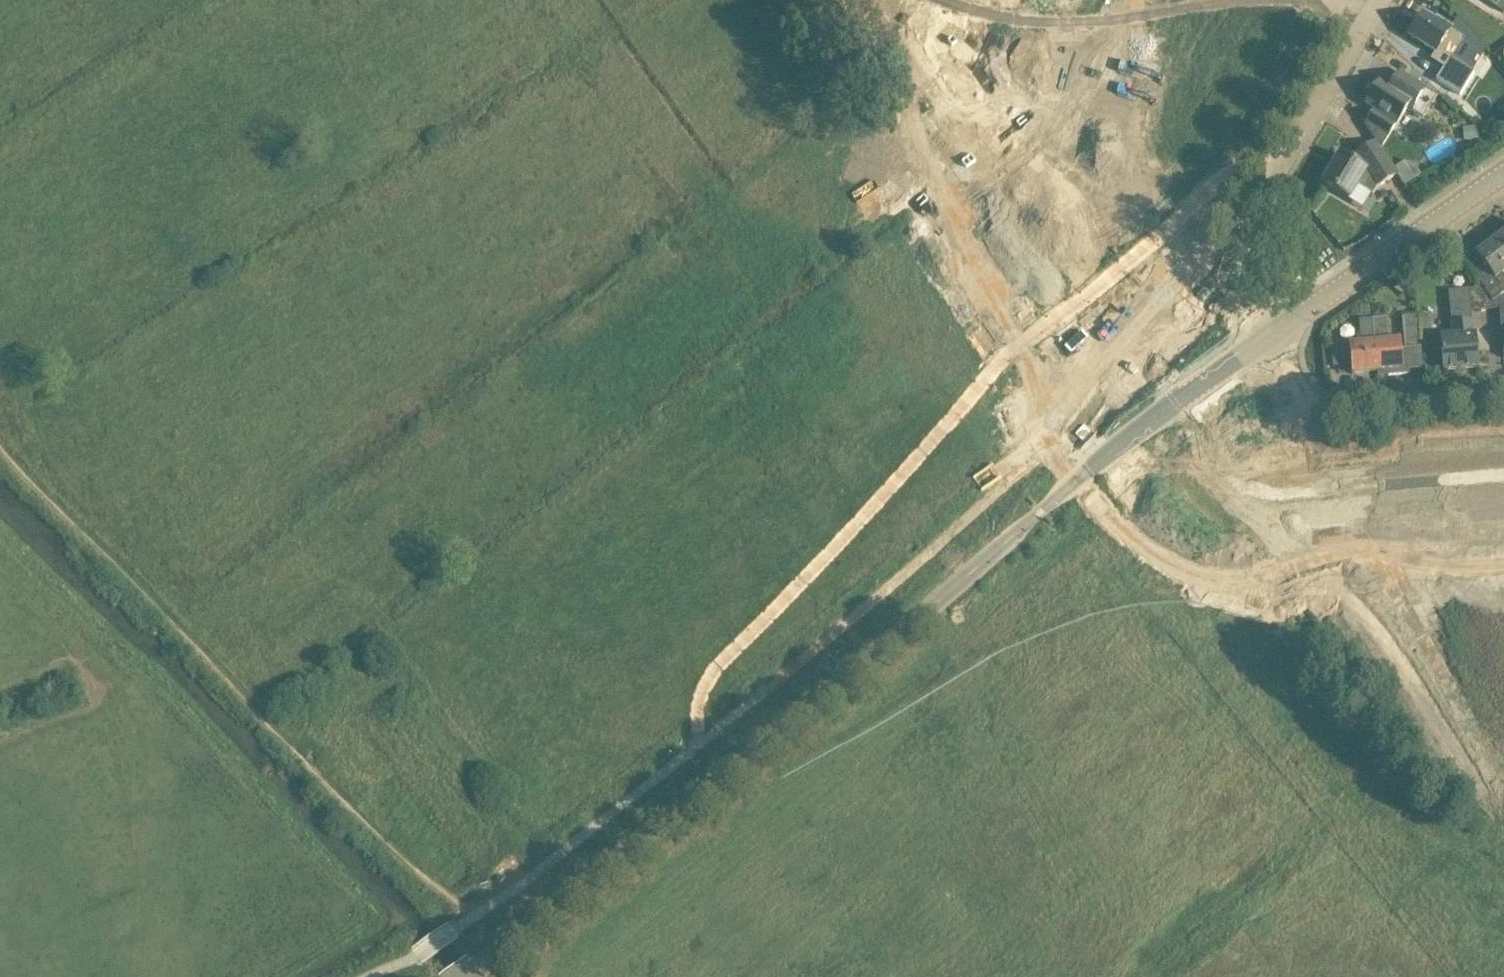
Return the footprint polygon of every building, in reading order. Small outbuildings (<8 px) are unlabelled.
[(1503,13),(1503,11),(1503,1),(1502,0),(1483,0),(1503,13)] [(1410,33),(1408,37),(1435,54),(1430,61),(1444,69),(1437,80),(1456,92),(1469,72),(1451,61),(1465,39),(1460,36),(1466,26),(1458,21),(1451,31),(1450,30),(1452,29),(1436,19),(1434,21),(1423,14),(1416,25),(1413,23),(1408,31),(1410,33)] [(1402,95),(1380,81),(1365,104),(1375,111),(1365,126),(1381,149),(1397,125),(1398,125),(1407,111),(1422,120),(1436,97),(1411,80),(1402,95)] [(1486,127),(1481,131),(1487,137),(1491,133),(1499,125),(1493,119),(1486,127)] [(1476,140),(1476,127),(1465,127),(1465,140),(1476,140)] [(1322,184),(1331,189),(1348,200),(1357,186),(1373,196),(1379,187),(1397,175),(1375,142),(1357,154),(1359,157),(1352,162),(1340,155),(1322,184)] [(1503,248),(1497,240),(1476,256),(1483,265),(1473,273),(1485,289),(1499,307),(1503,305),(1503,302),(1500,297),(1503,293),(1503,276),(1502,274),(1503,272),(1503,249),(1503,248)] [(1499,307),(1485,289),(1474,290),(1477,312),(1500,310),(1499,307)] [(1452,331),(1440,332),(1443,370),(1478,367),(1475,335),(1473,335),(1468,291),(1448,292),(1452,331)] [(1384,317),(1384,312),(1378,307),(1373,308),(1374,318),(1384,317)] [(1421,348),(1419,329),(1417,316),(1402,317),(1405,350),(1421,348)] [(1375,343),(1377,372),(1387,371),(1388,376),(1408,375),(1406,356),(1402,356),(1400,341),(1389,342),(1387,318),(1373,319),(1374,331),(1375,343)] [(1351,375),(1377,372),(1375,343),(1374,331),(1373,319),(1358,320),(1360,344),(1331,347),(1333,368),(1351,366),(1351,375)]
